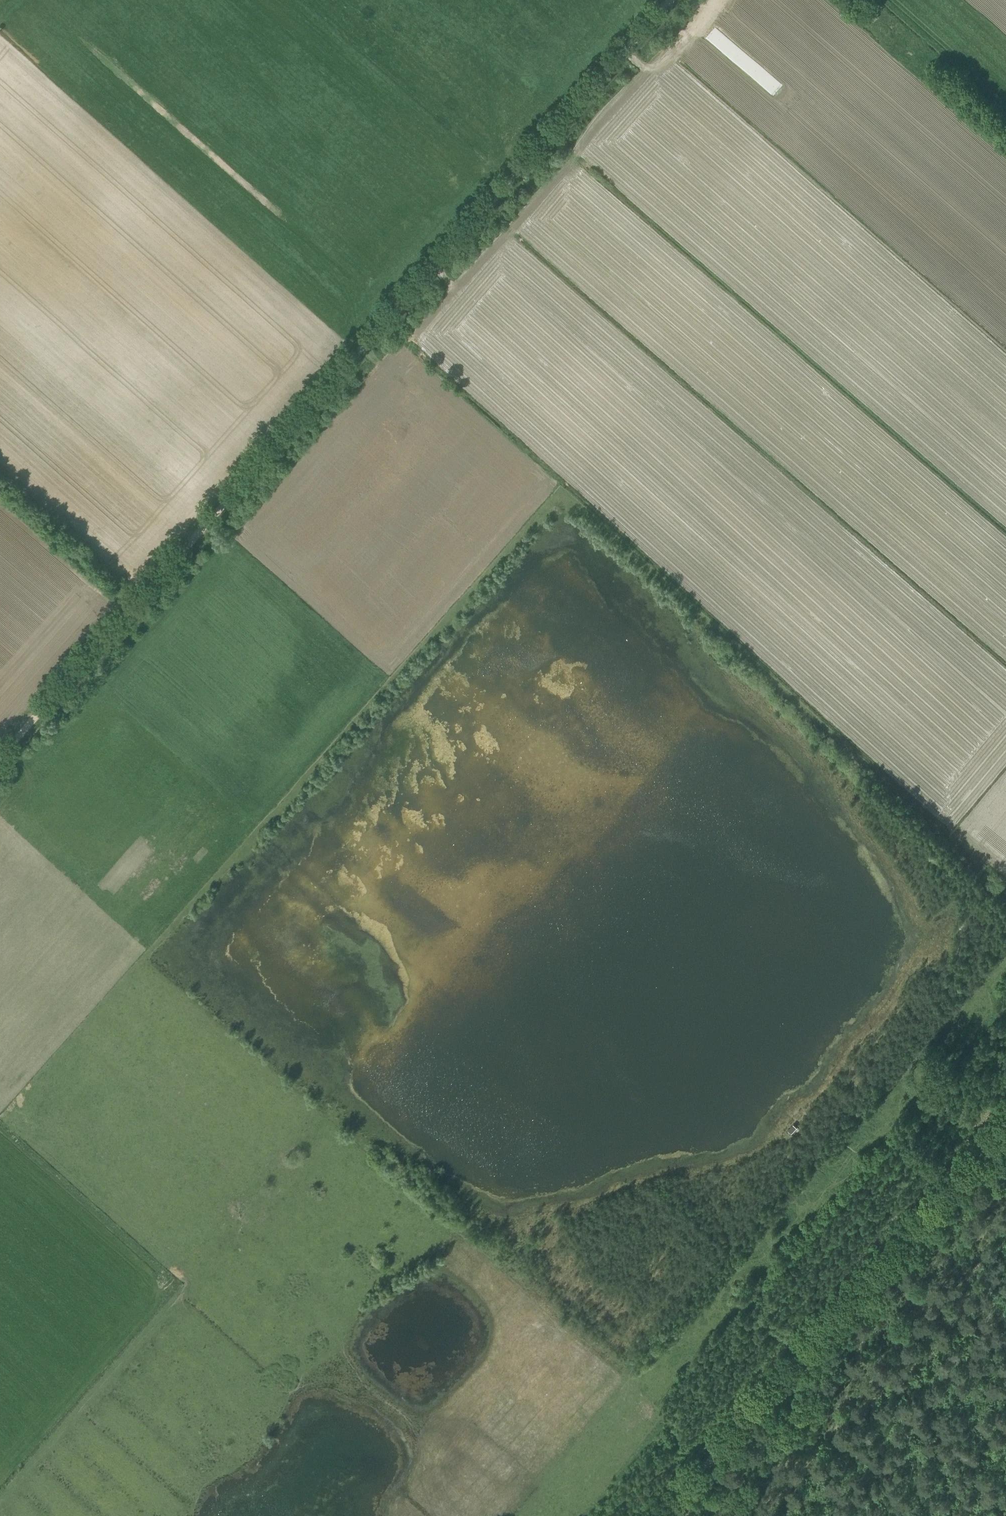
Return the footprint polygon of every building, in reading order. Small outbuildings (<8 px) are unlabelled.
[(792,1133),(795,1130),(797,1127),(793,1124),(788,1130),(792,1133)]
